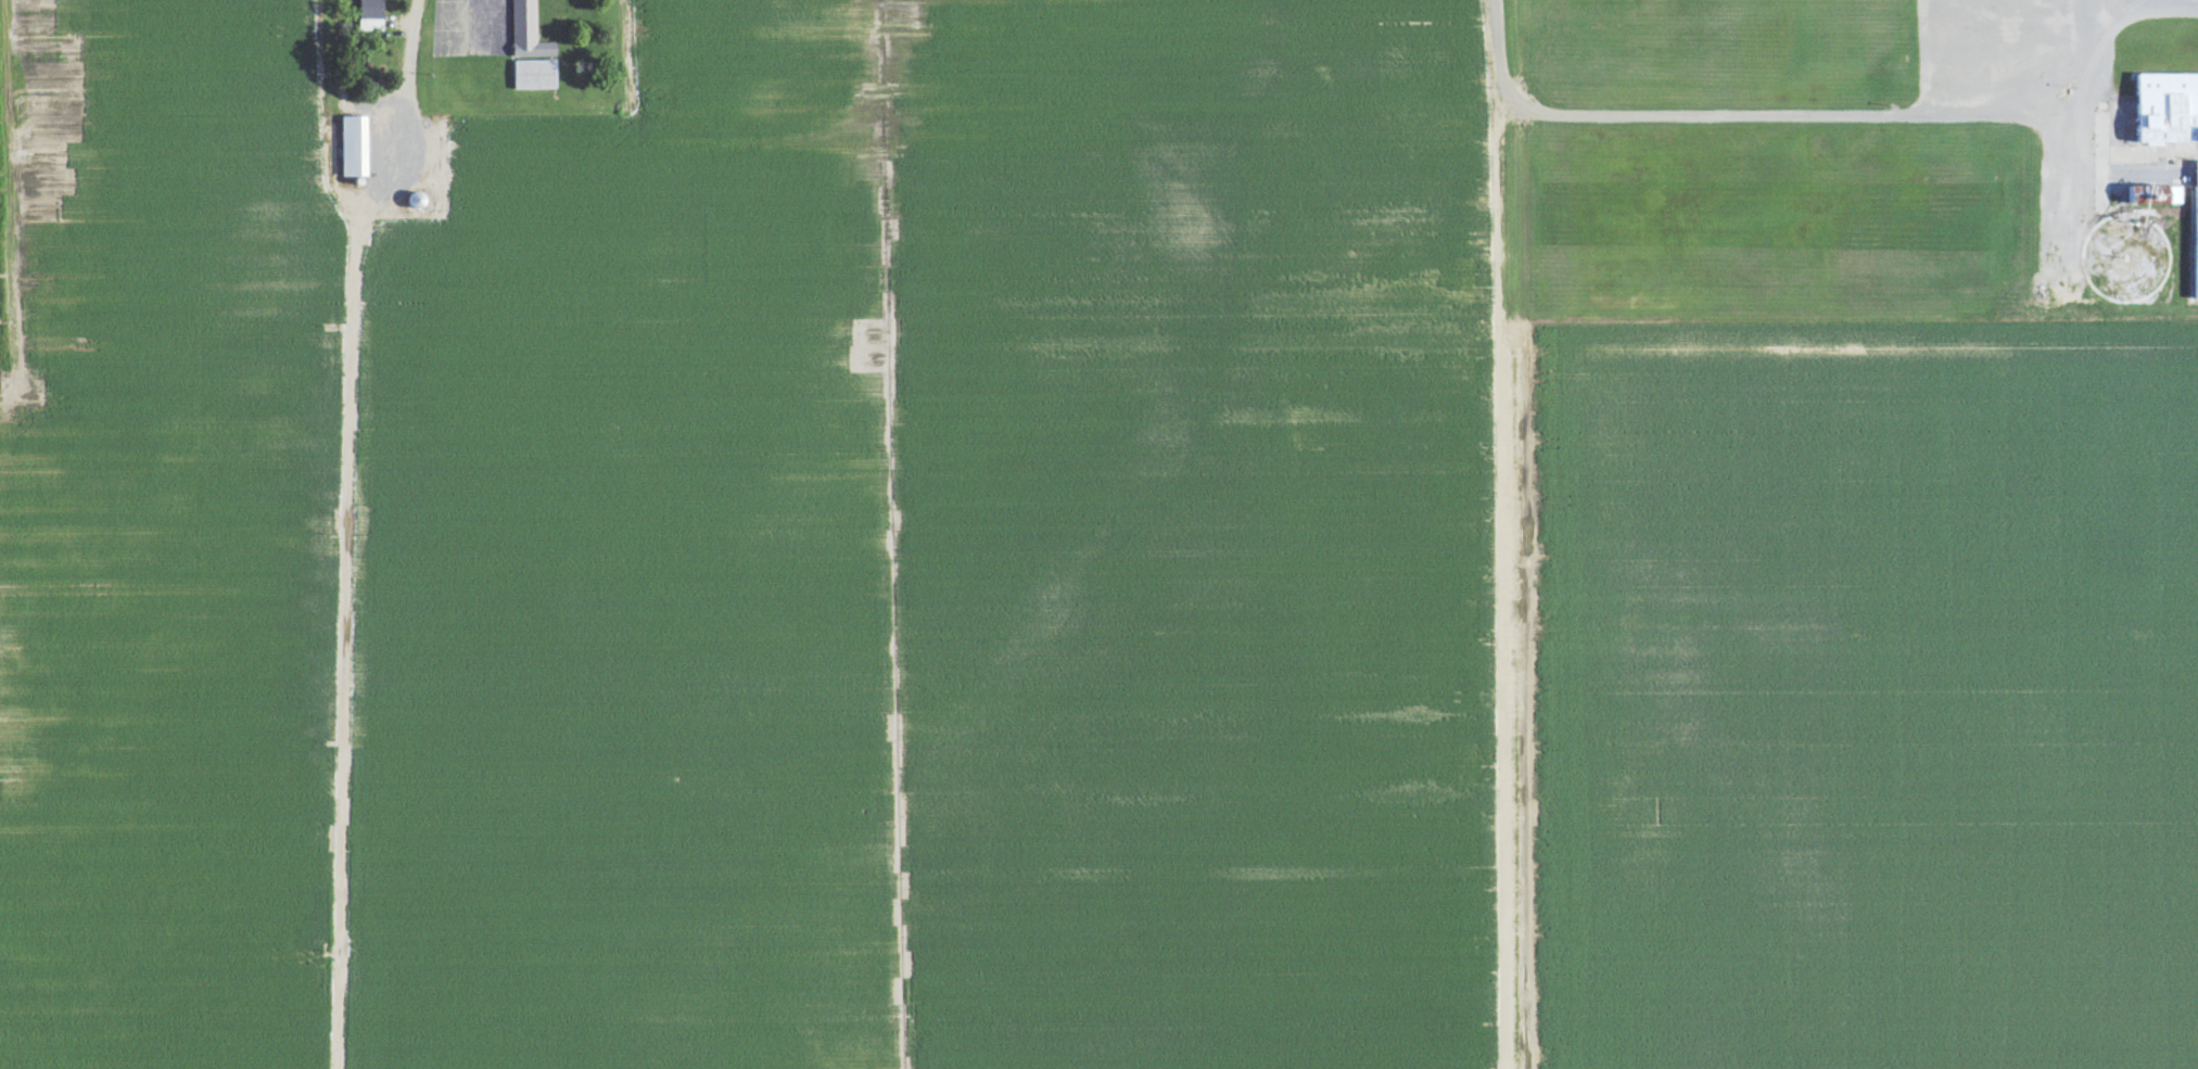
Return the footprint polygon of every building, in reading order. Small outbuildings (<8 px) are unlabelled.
[(380,0),(357,0),(356,30),(379,31),(380,0)] [(554,58),(511,59),(512,91),(554,90),(554,58)] [(2197,145),(2197,75),(2132,75),(2132,144),(2197,145)]
